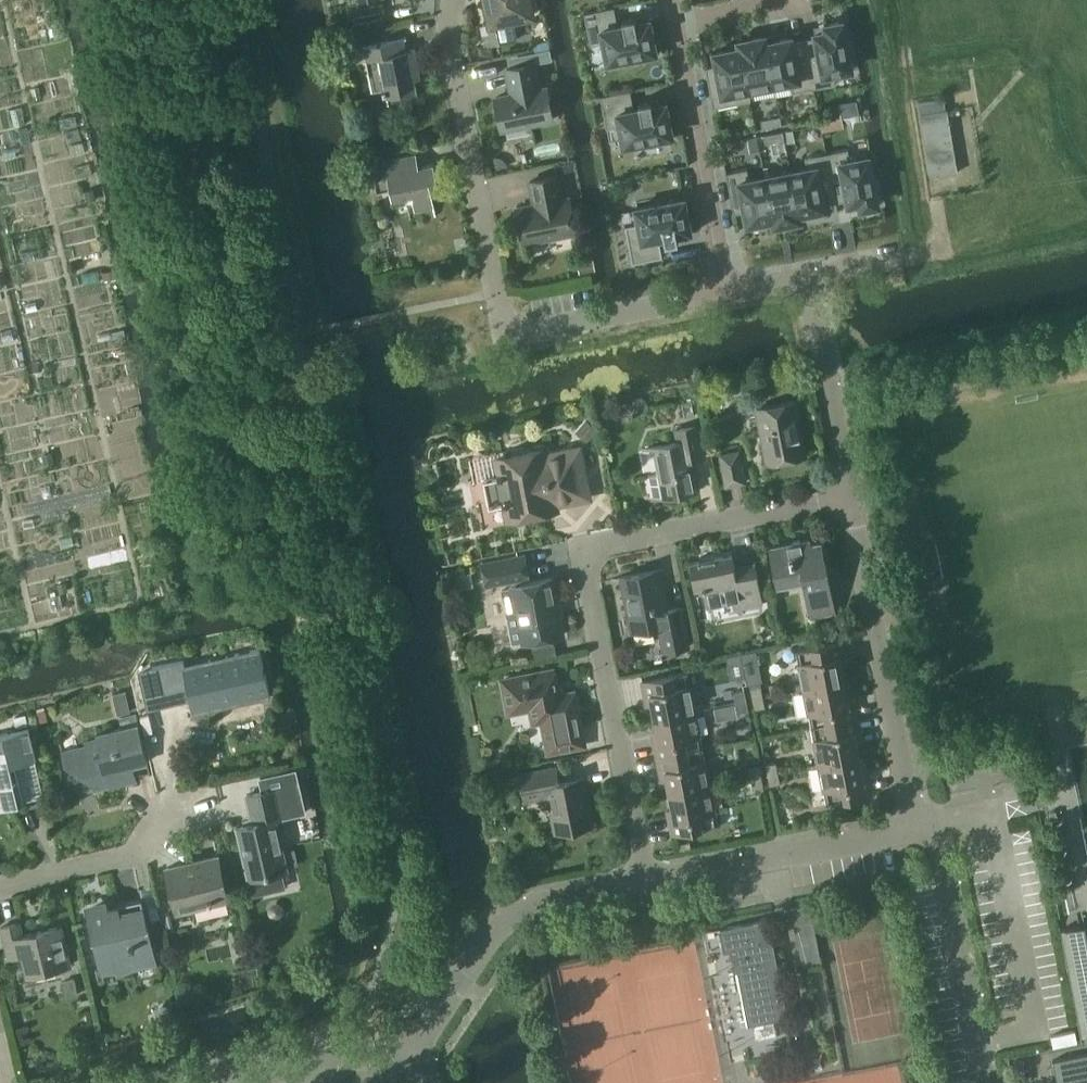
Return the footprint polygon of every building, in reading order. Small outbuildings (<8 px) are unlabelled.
[(491,3),(488,4),(492,21),(497,20),(501,41),(518,38),(514,20),(526,17),(528,14),(533,13),(532,8),(534,4),(533,0),(490,0),(491,3)] [(615,6),(585,12),(591,44),(604,41),(608,61),(657,52),(651,18),(637,21),(636,15),(623,17),(624,24),(619,25),(615,6)] [(816,36),(805,38),(814,87),(836,83),(834,72),(853,69),(843,20),(825,23),(826,30),(815,32),(816,36)] [(767,41),(766,35),(749,38),(751,44),(742,46),(750,89),(776,84),(767,41)] [(407,36),(364,45),(373,90),(384,88),(384,92),(386,91),(389,102),(419,96),(413,66),(419,65),(416,48),(410,49),(407,36)] [(793,36),(767,41),(776,84),(791,81),(793,91),(814,87),(805,38),(794,40),(793,36)] [(742,46),(714,51),(717,64),(706,66),(714,107),(752,99),(750,89),(742,46)] [(550,48),(536,51),(538,61),(552,58),(550,48)] [(70,59),(64,61),(66,67),(72,65),(70,59)] [(534,62),(512,67),(507,68),(511,87),(513,86),(514,93),(496,96),(502,128),(554,118),(547,86),(539,87),(534,62)] [(601,95),(607,127),(621,125),(624,145),(673,135),(667,102),(652,105),(652,98),(639,101),(640,107),(635,108),(631,89),(601,95)] [(945,98),(919,102),(931,176),(957,172),(945,98)] [(781,115),(762,119),(763,127),(782,124),(781,115)] [(792,129),(784,130),(785,139),(786,141),(794,139),(792,129)] [(784,130),(765,134),(766,143),(785,139),(784,130)] [(758,135),(747,137),(750,150),(760,148),(758,135)] [(851,160),(849,149),(827,153),(837,201),(848,199),(849,203),(861,201),(862,207),(879,204),(870,157),(851,160)] [(416,151),(372,160),(378,189),(390,186),(393,200),(409,197),(410,198),(413,198),(415,209),(435,205),(432,193),(440,191),(434,161),(419,164),(416,151)] [(808,168),(792,171),(801,212),(826,208),(825,203),(837,201),(827,153),(806,157),(808,168)] [(749,168),(727,172),(734,212),(745,210),(748,223),(774,218),(766,176),(750,178),(749,168)] [(774,218),(785,216),(786,222),(802,219),(801,212),(792,171),(766,176),(774,218)] [(530,180),(533,195),(536,194),(537,203),(517,207),(524,242),(577,231),(570,196),(563,197),(558,174),(530,180)] [(95,189),(85,191),(87,199),(97,197),(95,189)] [(685,197),(636,207),(639,222),(626,225),(633,261),(663,256),(660,237),(665,236),(666,242),(679,239),(678,233),(692,231),(685,197)] [(578,262),(580,274),(596,271),(594,260),(578,262)] [(116,269),(104,272),(105,278),(118,276),(116,269)] [(757,407),(768,462),(806,455),(795,400),(757,407)] [(587,419),(576,431),(588,441),(598,428),(587,419)] [(660,473),(649,475),(654,499),(697,490),(691,459),(703,456),(697,424),(676,428),(678,441),(654,446),(660,473)] [(588,495),(578,448),(545,455),(544,449),(497,459),(500,473),(483,477),(489,505),(506,502),(509,516),(556,507),(554,502),(588,495)] [(51,449),(42,451),(44,461),(54,459),(51,449)] [(721,454),(727,484),(744,480),(738,450),(721,454)] [(770,546),(777,582),(803,577),(811,615),(836,610),(827,566),(824,567),(820,540),(810,542),(809,538),(770,546)] [(690,562),(695,585),(702,584),(706,602),(731,597),(734,609),(763,602),(757,571),(736,575),(732,553),(690,562)] [(483,563),(486,582),(529,574),(525,555),(483,563)] [(621,576),(632,630),(659,625),(664,651),(688,646),(681,606),(666,609),(658,569),(621,576)] [(508,614),(519,611),(525,641),(562,634),(551,577),(513,584),(502,586),(508,614)] [(166,580),(159,582),(161,593),(169,592),(166,580)] [(67,581),(58,583),(60,592),(69,590),(67,581)] [(464,595),(456,596),(459,610),(466,608),(464,595)] [(796,649),(804,688),(844,679),(840,655),(845,654),(842,640),(796,649)] [(553,641),(531,645),(533,656),(555,652),(553,641)] [(226,663),(185,672),(183,660),(152,667),(155,679),(160,702),(189,695),(193,713),(221,707),(219,699),(268,688),(266,679),(259,648),(225,655),(226,663)] [(759,665),(744,667),(747,683),(751,683),(761,681),(762,681),(759,665)] [(534,721),(543,719),(549,750),(584,744),(574,691),(558,694),(554,669),(503,678),(508,703),(530,698),(534,721)] [(652,702),(655,717),(695,709),(690,679),(688,671),(645,679),(642,679),(645,694),(647,704),(652,702)] [(804,688),(811,726),(857,717),(854,703),(850,704),(844,679),(804,688)] [(753,689),(755,697),(765,695),(764,688),(753,689)] [(736,692),(737,701),(749,698),(748,690),(736,692)] [(765,695),(755,697),(756,710),(767,708),(765,695)] [(749,698),(737,701),(739,713),(751,711),(749,698)] [(655,743),(658,756),(703,747),(695,709),(655,717),(660,742),(655,743)] [(85,746),(61,752),(64,766),(94,785),(94,787),(126,780),(128,777),(127,774),(132,767),(133,766),(133,765),(147,761),(135,711),(116,715),(119,728),(97,733),(98,738),(84,741),(85,746)] [(25,714),(14,717),(16,726),(28,724),(25,714)] [(811,726),(819,764),(859,756),(854,732),(860,731),(857,717),(811,726)] [(23,800),(15,762),(33,758),(36,757),(28,726),(0,733),(0,805),(23,800)] [(665,769),(670,793),(711,785),(703,747),(658,756),(660,770),(665,769)] [(859,756),(819,764),(827,802),(872,793),(870,780),(864,781),(859,756)] [(767,763),(769,774),(779,772),(777,761),(767,763)] [(748,767),(751,778),(762,775),(760,765),(748,767)] [(526,773),(531,797),(550,793),(557,831),(591,824),(582,777),(559,781),(556,767),(526,773)] [(503,772),(493,774),(495,783),(505,781),(503,772)] [(779,772),(769,774),(771,785),(781,782),(779,772)] [(762,775),(751,778),(753,788),(764,785),(762,775)] [(711,785),(670,793),(675,818),(670,819),(672,833),(718,824),(711,785)] [(237,826),(248,878),(286,870),(278,834),(275,819),(282,817),(276,788),(246,794),(253,823),(237,826)] [(166,867),(176,911),(227,900),(217,856),(166,867)] [(86,910),(99,969),(155,957),(141,897),(86,910)] [(160,911),(163,926),(174,924),(170,909),(160,911)] [(769,918),(720,928),(720,929),(724,950),(730,949),(734,971),(738,970),(749,1024),(774,1019),(777,1035),(785,1033),(791,1032),(792,1032),(777,960),(776,956),(774,944),(772,935),(769,918)] [(815,918),(796,922),(804,963),(823,960),(815,918)] [(6,957),(22,953),(27,974),(69,964),(61,925),(21,934),(18,921),(0,926),(0,928),(6,957)] [(1066,927),(1062,927),(1083,1033),(1086,1033),(1086,1032),(1086,931),(1086,924),(1066,928),(1066,927)] [(60,979),(65,996),(79,993),(74,975),(60,979)] [(1052,1034),(1053,1040),(1054,1045),(1078,1041),(1076,1030),(1071,1031),(1052,1034)] [(1054,1059),(1058,1082),(1086,1082),(1086,1052),(1054,1059)]
